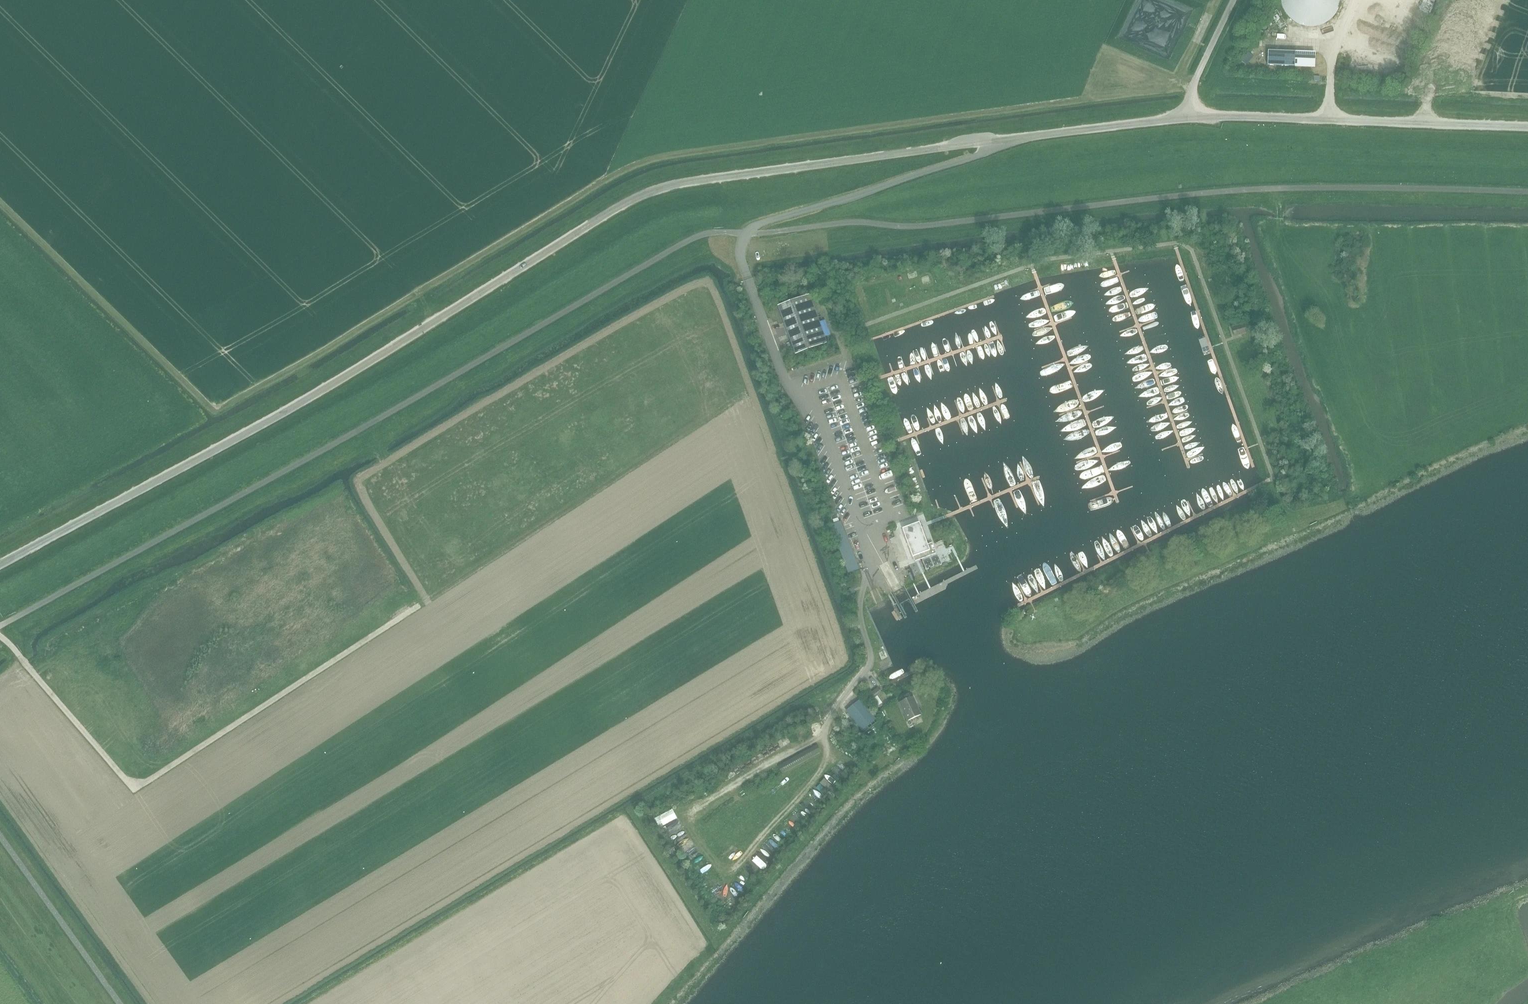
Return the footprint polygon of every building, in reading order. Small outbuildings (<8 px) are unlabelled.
[(1295,66),(1296,52),(1268,51),(1268,65),(1295,66)] [(779,306),(796,351),(797,353),(826,343),(809,296),(779,306)] [(1234,335),(1235,337),(1244,334),(1247,333),(1244,323),(1232,327),(1234,335)] [(842,526),(844,525),(840,515),(838,515),(831,518),(835,528),(842,526)] [(923,522),(906,528),(917,556),(933,550),(923,522)] [(848,541),(850,541),(845,528),(843,529),(836,531),(841,544),(848,541)] [(859,569),(860,569),(852,548),(851,548),(842,552),(850,572),(859,569)] [(878,688),(868,695),(872,700),(882,694),(878,688)] [(922,714),(914,696),(899,703),(908,721),(922,714)] [(876,718),(864,705),(860,700),(857,702),(850,707),(851,707),(847,711),(863,729),(876,718)]
